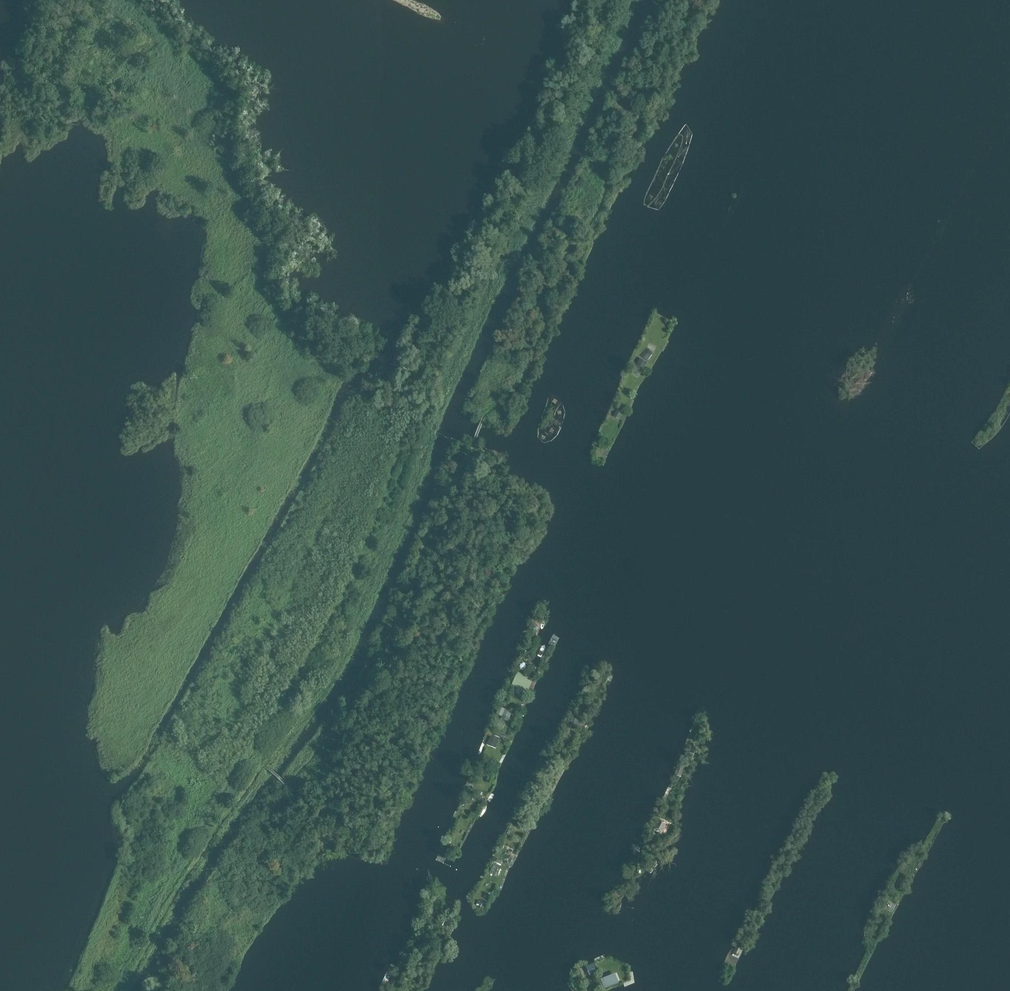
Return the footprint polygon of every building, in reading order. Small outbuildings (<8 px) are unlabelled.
[(639,359),(633,370),(640,373),(646,362),(639,359)] [(536,611),(534,619),(540,621),(542,613),(536,611)] [(518,673),(512,686),(522,690),(528,677),(518,673)] [(500,707),(497,714),(502,716),(506,709),(500,707)] [(506,709),(502,716),(509,719),(512,712),(506,709)] [(572,718),(570,724),(582,728),(584,721),(572,718)] [(498,720),(495,727),(500,729),(504,722),(498,720)] [(491,735),(487,745),(496,748),(500,738),(491,735)] [(686,753),(683,762),(692,764),(694,755),(686,753)] [(678,765),(675,774),(681,776),(684,767),(678,765)] [(660,819),(655,828),(663,832),(667,823),(660,819)] [(493,865),(490,873),(495,875),(498,868),(493,865)] [(737,944),(734,951),(740,955),(744,947),(737,944)] [(594,964),(586,967),(590,975),(598,972),(594,964)] [(609,976),(602,979),(605,988),(613,985),(609,976)]
